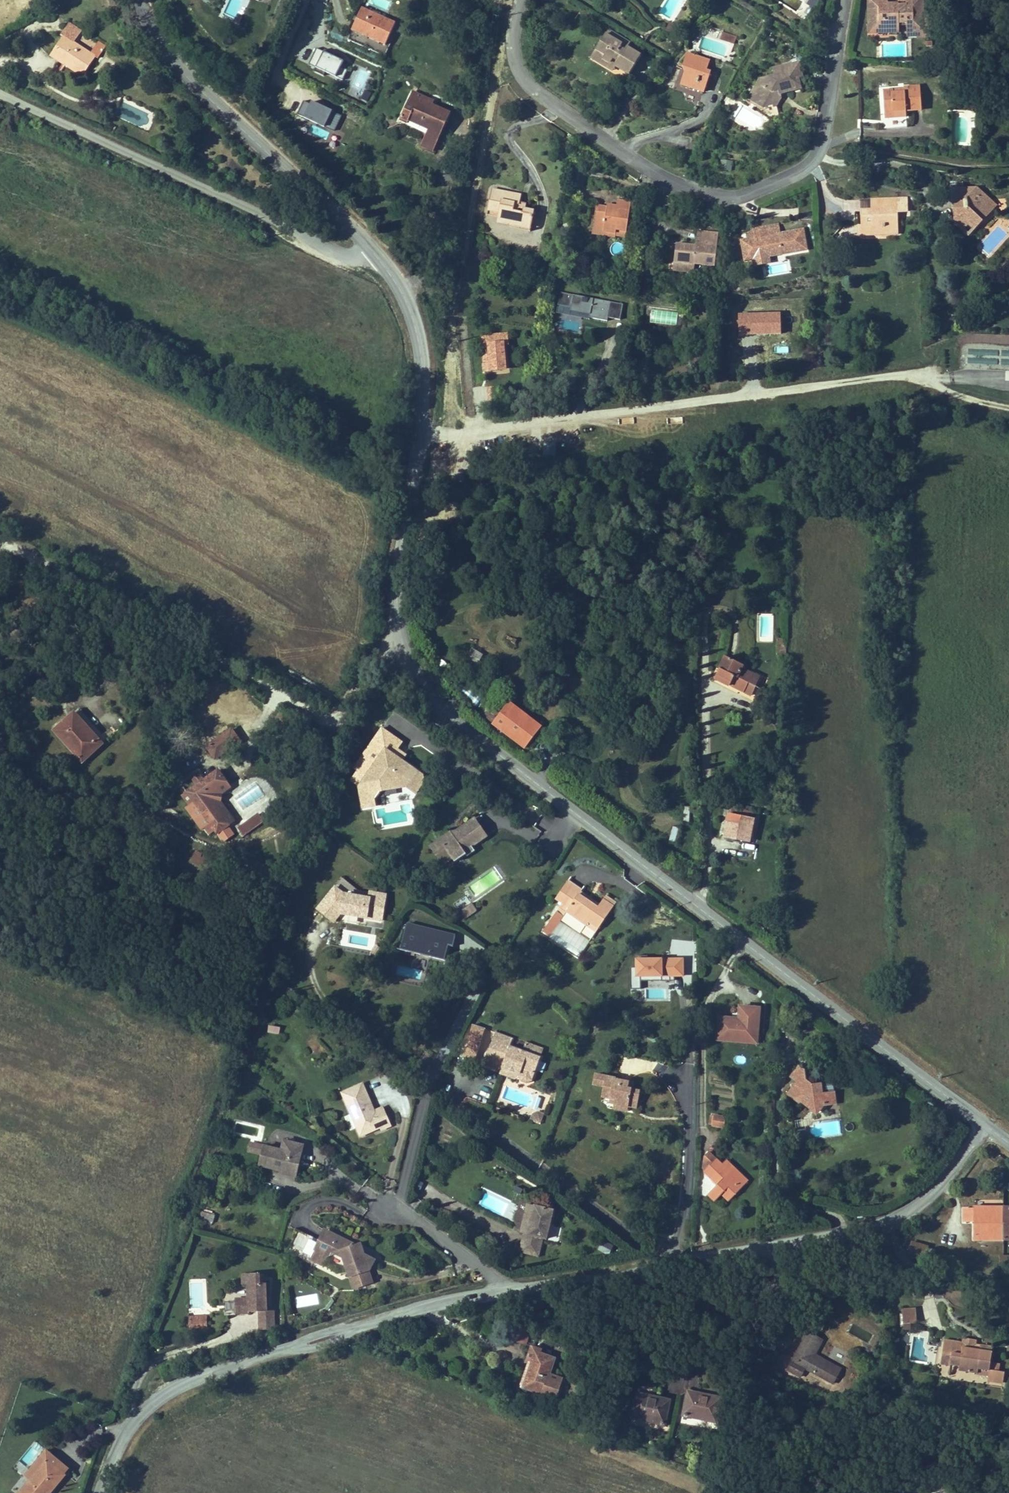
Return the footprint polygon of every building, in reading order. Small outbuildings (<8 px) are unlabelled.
[(930,14),(925,14),(926,0),(916,0),(916,7),(901,7),(892,6),(885,1),(880,7),(872,7),(871,27),(879,27),(879,35),(895,35),(895,32),(902,32),(902,28),(910,28),(910,39),(920,39),(920,35),(929,35),(930,14)] [(396,23),(361,6),(350,29),(385,46),(396,23)] [(57,33),(70,41),(73,36),(60,28),(57,33)] [(610,31),(607,35),(613,39),(616,34),(610,31)] [(55,40),(43,61),(76,81),(89,59),(67,46),(70,41),(57,33),(53,39),(55,40)] [(613,39),(607,35),(595,55),(609,63),(612,58),(619,62),(615,67),(631,76),(642,57),(628,49),(627,52),(622,49),(627,41),(616,34),(613,39)] [(736,46),(738,38),(724,34),(722,42),(736,46)] [(632,44),(627,41),(622,49),(627,52),(628,49),(632,44)] [(331,60),(315,53),(308,69),(315,72),(314,76),(323,80),(325,76),(342,85),(347,74),(340,71),(343,65),(337,62),(339,58),(333,56),(331,60)] [(690,74),(686,85),(709,91),(715,71),(709,69),(711,60),(690,54),(687,65),(692,66),(690,74)] [(611,74),(615,67),(619,62),(612,58),(609,63),(595,55),(591,62),(611,74)] [(763,80),(756,93),(762,96),(758,103),(767,108),(771,101),(779,106),(783,98),(782,95),(779,84),(783,83),(785,87),(793,85),(795,92),(803,90),(800,77),(803,76),(800,64),(778,69),(780,76),(763,80)] [(365,89),(369,69),(357,66),(353,86),(365,89)] [(782,95),(795,92),(793,85),(785,87),(783,83),(779,84),(782,95)] [(884,92),(887,122),(898,121),(898,114),(909,113),(924,112),(921,85),(907,86),(907,90),(884,92)] [(351,87),(348,94),(359,99),(362,91),(351,87)] [(362,99),(369,101),(372,92),(366,89),(362,99)] [(432,150),(449,110),(432,102),(433,99),(418,92),(414,99),(407,96),(398,118),(406,122),(407,118),(428,128),(420,145),(432,150)] [(762,96),(756,93),(752,100),(758,103),(762,96)] [(771,101),(767,108),(782,117),(779,106),(771,101)] [(310,109),(303,106),(297,119),(324,132),(331,115),(312,106),(310,109)] [(743,115),(735,118),(738,125),(746,122),(749,128),(760,124),(753,106),(742,110),(743,115)] [(957,116),(955,142),(969,143),(970,116),(957,116)] [(720,170),(732,170),(732,160),(720,160),(720,170)] [(971,228),(987,211),(982,206),(987,200),(975,187),(967,188),(967,202),(958,202),(958,214),(953,214),(953,224),(958,228),(964,221),(971,228)] [(967,202),(967,188),(952,188),(953,214),(958,214),(958,202),(967,202)] [(520,205),(520,200),(491,196),(489,216),(499,217),(498,222),(498,227),(521,229),(521,227),(532,228),(534,214),(524,212),(520,212),(519,215),(513,215),(514,208),(519,208),(520,205)] [(895,234),(894,211),(905,211),(905,197),(881,198),(881,209),(868,210),(859,210),(860,232),(871,232),(872,235),(895,234)] [(881,209),(881,198),(868,198),(868,210),(881,209)] [(992,205),(987,200),(982,206),(987,211),(992,205)] [(606,209),(630,212),(631,203),(617,201),(616,207),(606,206),(606,209)] [(520,212),(524,212),(525,206),(520,205),(519,208),(514,208),(513,215),(519,215),(520,212)] [(596,208),(592,236),(602,238),(603,232),(615,233),(614,236),(626,237),(630,212),(606,209),(596,208)] [(964,221),(958,228),(965,234),(971,228),(964,221)] [(740,243),(743,263),(752,262),(768,259),(805,253),(802,233),(778,237),(777,226),(751,230),(751,234),(752,241),(745,242),(740,243)] [(716,269),(720,235),(704,233),(703,245),(696,244),(696,248),(691,247),(691,250),(688,250),(689,247),(677,246),(675,266),(684,267),(683,274),(693,275),(694,267),(716,269)] [(768,259),(752,262),(753,269),(769,267),(768,259)] [(684,267),(675,266),(675,273),(683,274),(684,267)] [(621,320),(624,303),(560,292),(556,312),(609,321),(610,318),(621,320)] [(651,311),(650,323),(678,324),(678,312),(651,311)] [(778,657),(785,657),(786,638),(778,638),(778,657)] [(482,657),(471,650),(465,661),(476,667),(482,657)] [(761,678),(741,669),(743,663),(725,655),(714,679),(731,687),(733,684),(754,694),(761,678)] [(462,690),(476,706),(482,700),(468,685),(462,690)] [(487,707),(479,717),(525,751),(541,729),(509,705),(500,717),(487,707)] [(98,740),(103,736),(79,709),(74,713),(98,740)] [(74,713),(55,731),(82,761),(91,754),(87,750),(98,740),(74,713)] [(371,802),(384,800),(381,786),(405,782),(403,773),(424,787),(432,775),(431,769),(409,754),(413,749),(405,744),(410,737),(390,723),(376,743),(376,749),(372,749),(363,763),(366,765),(358,776),(368,782),(371,802)] [(213,743),(218,750),(224,746),(227,750),(239,741),(231,730),(213,743)] [(87,750),(91,754),(102,744),(98,740),(87,750)] [(208,747),(216,758),(227,750),(224,746),(218,750),(213,743),(208,747)] [(210,824),(206,827),(210,834),(215,831),(217,833),(229,825),(211,800),(212,799),(213,794),(212,792),(227,782),(218,770),(188,792),(194,801),(210,824)] [(189,805),(194,801),(188,792),(183,796),(189,805)] [(239,829),(244,836),(264,822),(259,814),(239,829)] [(727,814),(723,838),(730,839),(731,834),(749,837),(752,818),(727,814)] [(499,836),(487,819),(472,830),(474,833),(467,837),(464,833),(444,847),(456,865),(465,858),(466,860),(477,853),(480,857),(488,851),(484,846),(499,836)] [(672,826),(669,841),(676,842),(679,827),(672,826)] [(748,845),(749,837),(731,834),(730,839),(730,841),(748,845)] [(207,866),(210,861),(204,858),(205,856),(196,852),(192,860),(201,865),(201,863),(207,866)] [(583,904),(580,908),(598,922),(602,917),(610,923),(626,902),(615,895),(611,901),(609,903),(598,895),(600,892),(592,886),(593,885),(581,876),(568,893),(575,898),(583,904)] [(369,891),(342,887),(335,881),(315,906),(334,921),(342,911),(348,912),(346,921),(357,922),(358,913),(364,914),(364,916),(382,919),(387,890),(369,887),(369,891)] [(611,901),(600,892),(598,895),(609,903),(611,901)] [(572,902),(580,908),(583,904),(575,898),(572,902)] [(485,907),(479,899),(470,905),(476,914),(485,907)] [(562,919),(569,924),(576,912),(569,907),(562,919)] [(598,922),(606,928),(610,923),(602,917),(598,922)] [(569,924),(562,919),(556,928),(563,933),(569,924)] [(456,931),(407,920),(402,946),(446,956),(450,940),(454,941),(456,931)] [(641,988),(641,977),(686,976),(686,957),(637,957),(637,967),(631,967),(631,988),(641,988)] [(768,1006),(749,1004),(748,1016),(728,1015),(726,1034),(765,1038),(768,1006)] [(268,1032),(280,1034),(281,1027),(269,1025),(268,1032)] [(513,1036),(495,1029),(484,1062),(501,1068),(499,1072),(515,1078),(519,1075),(521,1080),(526,1082),(532,1079),(544,1047),(526,1040),(524,1047),(511,1042),(513,1036)] [(630,1076),(595,1070),(593,1083),(603,1085),(601,1095),(614,1097),(613,1102),(629,1105),(638,1106),(641,1086),(634,1085),(635,1079),(630,1078),(630,1076)] [(813,1088),(804,1100),(817,1109),(818,1108),(827,1115),(828,1114),(836,1120),(842,1112),(851,1111),(850,1098),(839,1098),(838,1089),(831,1089),(825,1084),(824,1078),(815,1071),(806,1082),(813,1088)] [(373,1085),(354,1094),(364,1116),(369,1114),(376,1127),(370,1130),(375,1139),(395,1129),(396,1131),(404,1128),(395,1108),(385,1112),(373,1085)] [(533,1112),(530,1119),(540,1123),(544,1112),(537,1110),(533,1112)] [(364,1116),(370,1130),(376,1127),(369,1114),(364,1116)] [(735,1129),(723,1127),(721,1137),(733,1139),(735,1129)] [(294,1145),(292,1152),(311,1157),(313,1150),(294,1145)] [(272,1159),(274,1151),(260,1147),(258,1155),(272,1159)] [(272,1159),(269,1171),(290,1177),(291,1171),(306,1176),(311,1157),(292,1152),(291,1156),(274,1151),(272,1159)] [(724,1193),(715,1204),(723,1210),(730,1202),(738,1210),(755,1189),(739,1176),(735,1180),(727,1173),(719,1167),(711,1161),(707,1165),(707,1170),(710,1173),(712,1175),(709,1180),(716,1186),(721,1180),(729,1187),(724,1193)] [(735,1180),(739,1176),(731,1169),(727,1173),(735,1180)] [(304,1183),(306,1176),(291,1171),(290,1177),(289,1178),(304,1183)] [(721,1180),(716,1186),(724,1193),(729,1187),(721,1180)] [(214,1222),(215,1213),(201,1211),(200,1220),(214,1222)] [(563,1215),(544,1211),(537,1239),(532,1238),(530,1247),(550,1252),(552,1242),(558,1243),(563,1215)] [(960,1215),(961,1229),(972,1229),(973,1245),(1008,1242),(1008,1211),(960,1215)] [(334,1232),(331,1236),(344,1243),(348,1239),(334,1232)] [(344,1243),(331,1236),(319,1261),(332,1267),(336,1259),(345,1253),(355,1258),(359,1277),(379,1271),(385,1260),(375,1256),(366,1259),(364,1249),(363,1244),(348,1239),(344,1243)] [(909,1237),(906,1248),(924,1254),(927,1244),(909,1237)] [(598,1246),(601,1253),(609,1250),(607,1243),(598,1246)] [(548,1261),(550,1252),(530,1247),(528,1257),(548,1261)] [(366,1259),(375,1256),(364,1249),(366,1259)] [(385,1260),(379,1271),(390,1277),(396,1266),(385,1260)] [(235,1297),(236,1312),(259,1310),(267,1310),(266,1280),(260,1280),(260,1270),(242,1271),(243,1282),(249,1282),(250,1296),(235,1297)] [(936,1319),(937,1305),(925,1305),(925,1318),(936,1319)] [(915,1306),(901,1308),(903,1324),(917,1322),(915,1306)] [(267,1310),(259,1310),(260,1327),(276,1327),(275,1309),(267,1310)] [(205,1315),(187,1317),(188,1326),(206,1325),(205,1315)] [(538,1326),(527,1322),(522,1336),(532,1340),(537,1342),(543,1328),(538,1326)] [(786,1351),(789,1337),(774,1333),(770,1347),(786,1351)] [(828,1342),(817,1336),(797,1375),(810,1381),(817,1369),(846,1384),(853,1371),(822,1354),(828,1342)] [(967,1364),(966,1370),(997,1374),(1001,1347),(988,1345),(987,1348),(982,1347),(983,1338),(969,1336),(968,1346),(967,1352),(957,1350),(949,1349),(947,1361),(967,1364)] [(967,1352),(968,1346),(950,1343),(949,1349),(957,1350),(967,1352)] [(552,1350),(546,1348),(543,1347),(529,1384),(544,1389),(550,1391),(563,1358),(551,1353),(552,1350)] [(698,1389),(693,1414),(725,1421),(731,1396),(698,1389)] [(645,1391),(640,1416),(673,1423),(678,1398),(645,1391)] [(883,1425),(871,1419),(864,1432),(876,1438),(883,1425)] [(49,1490),(51,1491),(65,1475),(70,1469),(47,1450),(42,1456),(47,1461),(31,1481),(20,1492),(46,1492),(49,1490)] [(25,1476),(31,1481),(47,1461),(42,1456),(25,1476)]
